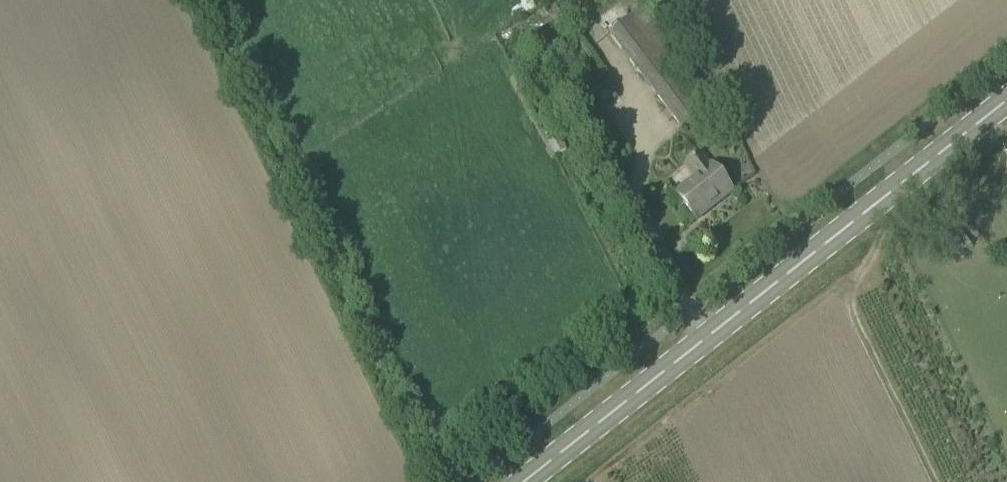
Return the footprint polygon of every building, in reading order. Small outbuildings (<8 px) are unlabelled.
[(704,112),(686,90),(631,17),(609,35),(664,107),(682,129),(704,112)] [(709,211),(732,192),(713,168),(711,169),(702,156),(687,167),(697,180),(677,196),(697,220),(696,218),(708,209),(709,211)]
